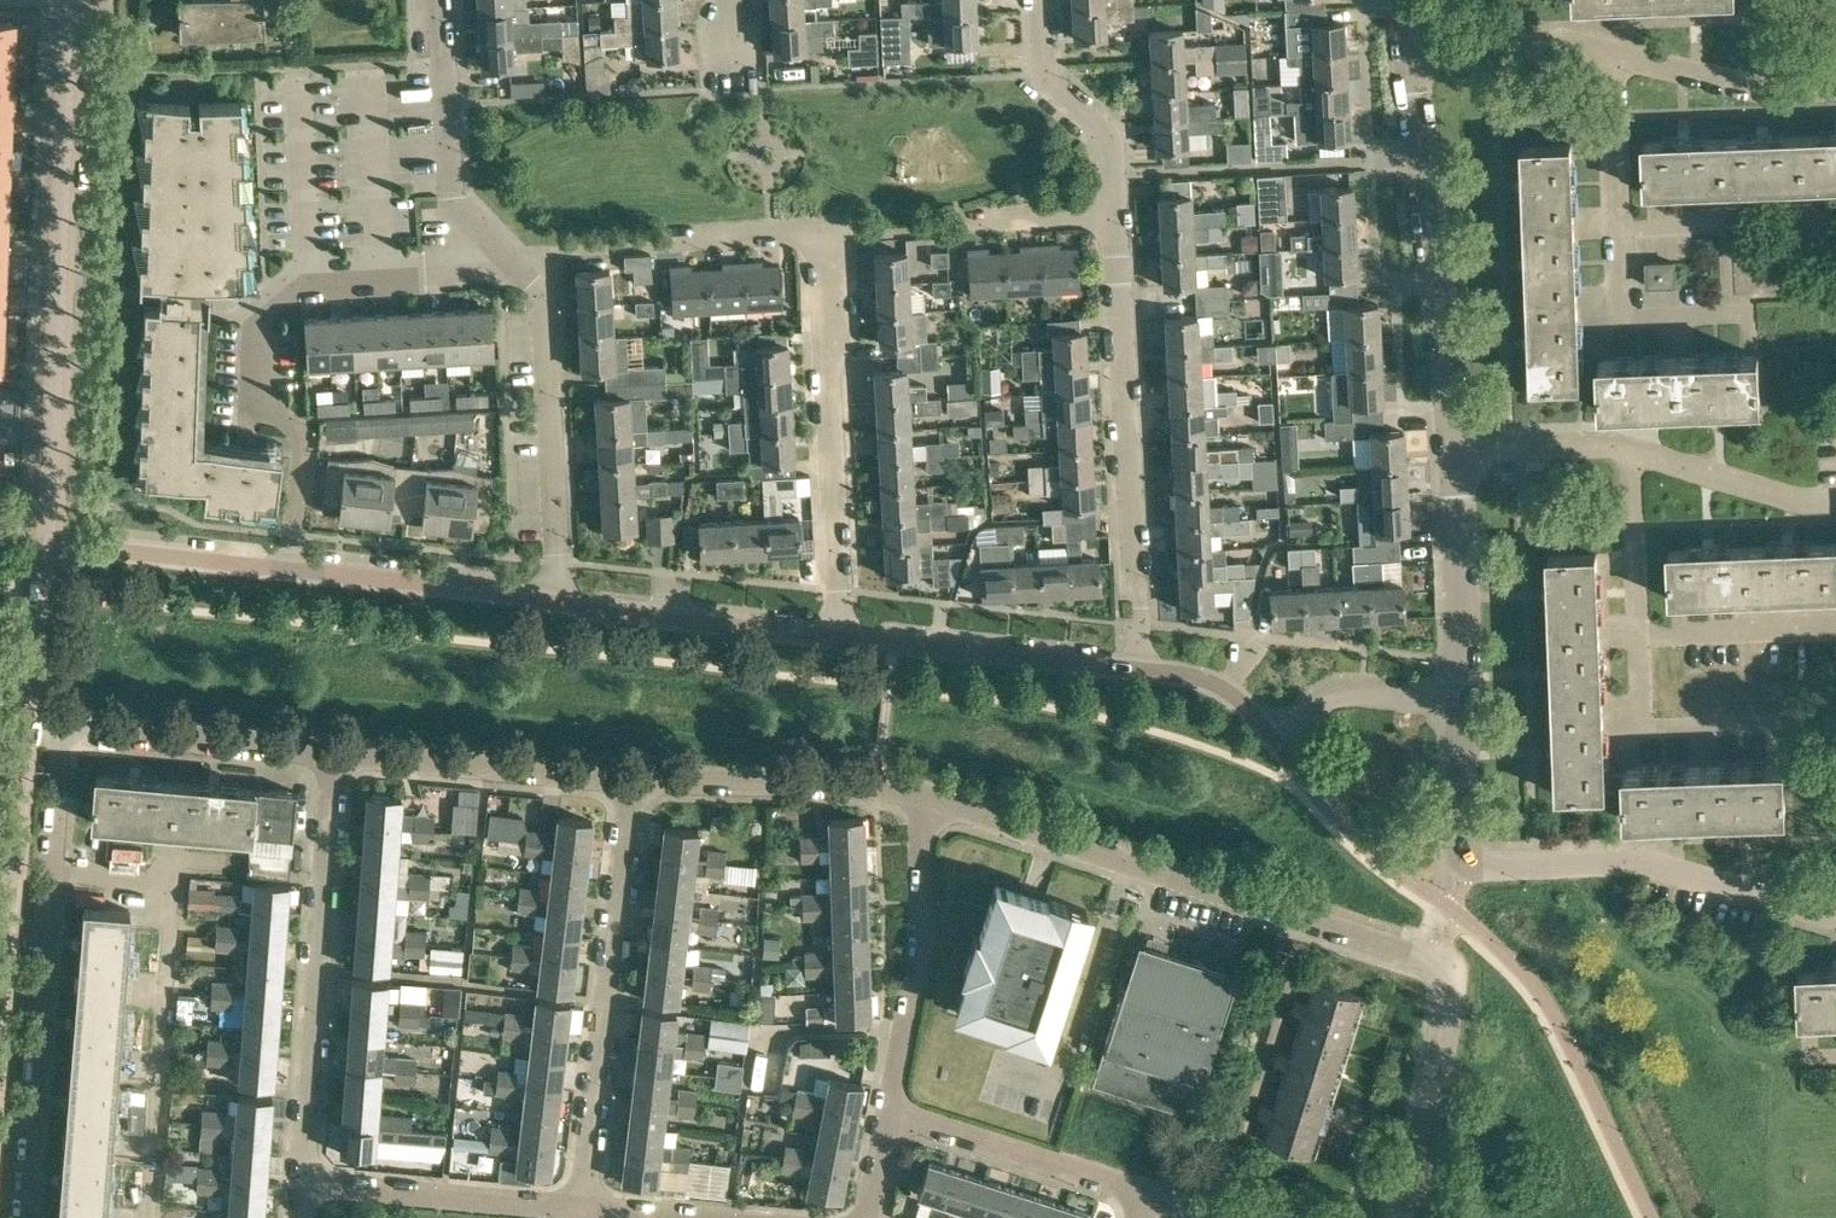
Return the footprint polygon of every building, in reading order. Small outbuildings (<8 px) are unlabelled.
[(183,35),(267,30),(266,0),(181,0),(183,35)] [(481,10),(529,8),(529,5),(526,5),(526,0),(481,0),(481,10)] [(583,33),(680,27),(678,0),(650,0),(627,2),(627,14),(613,15),(614,29),(600,30),(590,31),(583,31),(583,33)] [(774,23),(832,20),(832,18),(806,19),(806,5),(815,5),(831,3),(831,0),(773,0),(774,23)] [(924,15),(977,13),(977,0),(944,0),(944,1),(930,2),(930,0),(920,0),(879,2),(880,16),(897,15),(924,15)] [(1202,1),(1223,10),(1222,0),(1202,0),(1202,1)] [(1286,9),(1325,7),(1325,0),(1286,0),(1286,9)] [(1133,4),(1133,14),(1149,13),(1148,3),(1133,4)] [(1133,4),(1074,7),(1075,36),(1108,34),(1107,20),(1117,20),(1116,20),(1133,19),(1133,14),(1133,4)] [(1325,7),(1286,9),(1287,25),(1310,24),(1311,41),(1296,41),(1297,53),(1344,51),(1343,22),(1326,23),(1325,7)] [(529,8),(481,10),(483,39),(541,36),(541,34),(562,33),(561,18),(530,20),(529,8)] [(1225,12),(1225,13),(1249,24),(1248,11),(1225,12)] [(977,13),(924,15),(925,28),(931,28),(932,44),(946,43),(979,42),(977,13)] [(882,62),(910,61),(910,44),(899,44),(897,15),(880,16),(882,62)] [(590,31),(600,30),(599,16),(589,16),(590,31)] [(832,20),(774,23),(776,53),(808,51),(807,34),(833,33),(832,20)] [(12,50),(13,21),(0,21),(0,50),(12,50)] [(680,27),(583,33),(585,61),(602,54),(602,44),(632,42),(633,59),(681,56),(680,27)] [(1150,31),(1151,61),(1184,59),(1194,58),(1212,57),(1211,43),(1183,44),(1182,29),(1150,31)] [(848,64),(878,62),(876,31),(858,32),(859,46),(847,47),(848,64)] [(562,33),(561,33),(562,58),(579,61),(580,61),(579,32),(562,33)] [(541,36),(483,39),(485,68),(516,66),(515,49),(542,47),(541,36)] [(1215,41),(1216,57),(1243,56),(1242,40),(1215,41)] [(11,79),(12,50),(0,50),(0,79),(11,79)] [(1344,51),(1297,53),(1297,54),(1289,54),(1289,62),(1300,62),(1301,82),(1346,80),(1344,51)] [(1243,56),(1216,57),(1216,72),(1243,71),(1243,56)] [(1213,72),(1212,57),(1194,58),(1195,73),(1213,72)] [(1184,59),(1151,61),(1153,90),(1185,88),(1184,59)] [(626,89),(640,88),(639,75),(630,76),(626,82),(626,89)] [(10,108),(11,79),(0,79),(0,108),(10,108)] [(1346,80),(1301,82),(1302,97),(1285,98),(1285,112),(1315,111),(1347,110),(1346,80)] [(511,96),(525,95),(524,81),(510,82),(511,96)] [(1185,88),(1153,90),(1155,119),(1215,116),(1214,101),(1186,103),(1185,88)] [(1269,92),(1254,93),(1256,113),(1271,112),(1269,92)] [(159,282),(158,305),(145,304),(138,480),(205,482),(203,501),(259,507),(259,501),(275,503),(281,455),(211,446),(194,446),(200,306),(197,306),(198,281),(207,281),(207,283),(250,281),(241,99),(198,102),(199,117),(188,116),(189,101),(146,100),(139,281),(159,282)] [(9,138),(10,108),(0,108),(0,137),(9,138)] [(1347,110),(1315,111),(1316,140),(1349,139),(1347,110)] [(1215,116),(1155,119),(1156,149),(1189,147),(1188,131),(1225,129),(1224,116),(1215,116)] [(1254,129),(1254,142),(1254,159),(1286,157),(1284,127),(1254,129)] [(1801,134),(1804,183),(1835,182),(1835,132),(1801,134)] [(1804,183),(1801,134),(1722,136),(1725,186),(1804,183)] [(1725,186),(1722,136),(1677,138),(1643,139),(1645,189),(1725,186)] [(0,137),(0,166),(8,167),(9,138),(0,137)] [(1523,144),(1524,171),(1524,179),(1525,186),(1525,192),(1526,224),(1574,222),(1573,195),(1572,169),(1571,142),(1523,144)] [(1227,160),(1251,159),(1250,144),(1226,145),(1227,160)] [(1258,178),(1258,185),(1260,220),(1287,219),(1286,192),(1285,176),(1258,178)] [(1351,187),(1320,189),(1308,190),(1309,218),(1321,217),(1321,218),(1353,216),(1351,187)] [(1159,197),(1160,227),(1224,223),(1223,209),(1191,210),(1190,196),(1159,197)] [(1237,201),(1238,222),(1255,221),(1254,200),(1237,201)] [(1322,232),(1306,233),(1290,234),(1291,249),(1307,248),(1323,247),(1355,245),(1353,216),(1321,218),(1322,232)] [(1529,304),(1577,302),(1574,222),(1526,224),(1527,258),(1528,265),(1528,270),(1529,304)] [(1224,223),(1160,227),(1162,256),(1194,254),(1194,253),(1193,239),(1224,238),(1224,223)] [(1273,230),(1260,231),(1261,249),(1274,248),(1273,230)] [(1242,250),(1256,249),(1255,235),(1241,236),(1242,250)] [(1019,247),(1001,248),(1004,295),(1044,292),(1041,240),(1019,242),(1019,247)] [(1059,240),(1041,240),(1044,292),(1078,291),(1075,244),(1059,245),(1059,240)] [(967,244),(968,250),(970,296),(1004,295),(1001,248),(988,248),(988,243),(967,244)] [(1317,281),(1317,291),(1357,289),(1355,245),(1323,247),(1325,276),(1328,276),(1329,281),(1317,281)] [(931,265),(948,265),(947,250),(930,251),(931,265)] [(1194,254),(1162,256),(1164,285),(1195,283),(1194,266),(1226,265),(1225,252),(1194,253),(1194,254)] [(633,269),(651,268),(651,253),(650,253),(624,254),(625,268),(625,269),(633,269)] [(875,256),(877,285),(909,283),(907,254),(875,256)] [(763,256),(745,258),(747,309),(782,307),(779,261),(763,262),(763,256)] [(723,264),(705,265),(707,311),(747,309),(745,258),(723,259),(723,264)] [(672,262),(672,267),(675,313),(707,311),(705,265),(692,266),(692,261),(672,262)] [(1675,262),(1662,263),(1647,263),(1648,285),(1675,284),(1675,262)] [(651,268),(633,269),(634,281),(652,280),(651,268)] [(578,273),(580,305),(614,303),(612,271),(578,273)] [(1268,294),(1282,293),(1281,272),(1259,273),(1260,288),(1268,294)] [(932,295),(950,294),(949,279),(932,280),(932,295)] [(1256,279),(1248,280),(1243,285),(1243,293),(1257,293),(1256,279)] [(909,283),(877,285),(878,314),(911,312),(911,311),(909,283)] [(1227,284),(1194,285),(1194,300),(1228,298),(1227,284)] [(1357,289),(1317,291),(1317,292),(1329,291),(1330,306),(1327,306),(1328,338),(1345,337),(1345,338),(1378,336),(1377,303),(1358,304),(1357,289)] [(1228,298),(1194,300),(1195,314),(1229,313),(1228,298)] [(636,314),(654,313),(653,299),(635,300),(636,314)] [(1580,360),(1577,302),(1529,304),(1531,343),(1531,349),(1532,383),(1580,382),(1580,360)] [(614,303),(580,305),(581,338),(616,336),(616,334),(614,303)] [(490,305),(467,307),(470,356),(493,355),(490,305)] [(467,307),(444,308),(447,357),(470,356),(467,307)] [(444,308),(420,310),(423,359),(447,357),(444,308)] [(420,310),(397,311),(400,360),(423,359),(420,310)] [(911,312),(878,314),(880,344),(893,343),(895,355),(897,355),(897,357),(910,356),(920,356),(919,341),(927,341),(925,310),(911,311),(911,312)] [(397,311),(374,312),(377,362),(400,360),(397,311)] [(374,312),(350,314),(353,363),(377,362),(374,312)] [(350,314),(327,315),(330,365),(353,363),(350,314)] [(330,365),(327,315),(304,317),(307,366),(330,365)] [(1165,319),(1167,348),(1213,345),(1213,344),(1212,331),(1198,332),(1197,317),(1165,319)] [(760,323),(747,324),(747,331),(760,331),(760,323)] [(1039,363),(1054,362),(1086,360),(1085,331),(1052,333),(1053,347),(1037,348),(1021,349),(1021,364),(1039,363)] [(616,336),(581,338),(583,370),(628,368),(626,333),(616,334),(616,336)] [(1378,336),(1345,338),(1346,370),(1380,368),(1378,336)] [(919,341),(920,356),(937,355),(936,340),(927,341),(919,341)] [(1275,342),(1277,374),(1291,373),(1289,341),(1275,342)] [(1213,345),(1167,348),(1169,377),(1200,375),(1199,360),(1231,358),(1230,343),(1213,344),(1213,345)] [(724,362),(725,377),(790,374),(789,345),(757,346),(758,360),(724,362)] [(1021,349),(1011,349),(1011,364),(1021,364),(1021,349)] [(938,368),(937,355),(920,356),(910,356),(911,369),(938,368)] [(1760,355),(1679,358),(1681,407),(1713,406),(1719,406),(1726,405),(1761,404),(1760,355)] [(874,373),(876,402),(908,400),(908,399),(926,399),(925,384),(907,385),(906,370),(911,369),(910,356),(897,357),(898,372),(874,373)] [(1679,358),(1599,361),(1601,410),(1635,409),(1641,408),(1647,408),(1681,407),(1679,358)] [(1054,362),(1055,390),(1055,391),(1088,389),(1086,360),(1054,362)] [(1039,363),(1021,364),(1022,377),(1039,377),(1039,363)] [(632,366),(633,382),(665,380),(664,364),(632,366)] [(1000,378),(999,366),(981,366),(982,379),(1000,378)] [(1380,368),(1346,370),(1348,403),(1351,403),(1352,418),(1383,416),(1380,368)] [(790,374),(725,377),(725,379),(712,380),(713,391),(743,390),(744,405),(792,403),(790,374)] [(1200,375),(1169,377),(1170,406),(1202,404),(1200,375)] [(666,395),(665,380),(633,382),(634,396),(643,396),(666,395)] [(677,382),(677,403),(702,403),(702,383),(677,382)] [(1024,407),(1025,422),(1089,418),(1088,389),(1055,391),(1055,390),(1041,391),(1042,406),(1024,407)] [(1216,390),(1216,403),(1226,403),(1226,402),(1237,401),(1236,389),(1216,390)] [(488,390),(472,392),(473,405),(489,403),(488,390)] [(473,405),(472,392),(456,393),(457,407),(473,405)] [(442,394),(426,395),(426,408),(443,407),(442,394)] [(426,408),(426,395),(410,397),(411,409),(426,408)] [(597,399),(599,431),(633,429),(631,396),(597,399)] [(395,397),(379,398),(380,410),(396,409),(395,397)] [(978,397),(962,398),(963,413),(979,412),(978,397)] [(364,411),(380,410),(379,398),(363,399),(364,411)] [(349,400),(332,401),(333,414),(350,412),(349,400)] [(908,400),(876,402),(878,431),(910,429),(908,400)] [(1272,400),(1258,401),(1259,420),(1273,419),(1272,400)] [(318,414),(333,414),(332,401),(317,402),(318,414)] [(728,420),(728,435),(748,434),(759,434),(793,432),(792,403),(744,405),(744,419),(728,420)] [(1202,404),(1170,406),(1172,435),(1203,433),(1203,432),(1218,431),(1217,412),(1227,412),(1226,403),(1216,403),(1202,404)] [(986,423),(1003,422),(1002,406),(985,407),(986,423)] [(451,428),(475,427),(474,410),(450,411),(451,428)] [(427,429),(451,428),(450,411),(426,413),(427,429)] [(356,434),(373,433),(372,415),(356,416),(356,434)] [(389,415),(372,415),(373,433),(390,432),(389,415)] [(1383,416),(1352,418),(1336,419),(1325,419),(1326,437),(1369,435),(1370,464),(1404,462),(1402,429),(1383,430),(1383,416)] [(1025,422),(1012,423),(1013,436),(1026,435),(1026,436),(1058,434),(1058,449),(1091,448),(1089,418),(1025,422)] [(712,421),(713,435),(726,434),(725,420),(712,421)] [(1280,423),(1281,441),(1297,440),(1295,422),(1280,423)] [(664,440),(678,440),(677,426),(663,427),(664,437),(664,440)] [(633,429),(599,431),(602,464),(636,462),(634,442),(664,440),(664,437),(663,427),(633,429)] [(910,429),(878,431),(879,460),(911,458),(911,456),(925,456),(925,457),(943,456),(942,440),(911,443),(910,429)] [(759,434),(761,463),(795,461),(793,432),(759,434)] [(484,434),(437,433),(437,456),(460,457),(460,463),(484,464),(484,434)] [(1203,433),(1172,435),(1173,464),(1251,459),(1250,444),(1236,445),(1204,447),(1203,433)] [(749,448),(748,434),(728,435),(729,449),(730,449),(749,448)] [(401,437),(370,436),(369,445),(401,447),(401,437)] [(1027,465),(1028,475),(1028,480),(1092,477),(1091,448),(1058,449),(1059,463),(1027,465)] [(328,456),(322,510),(349,517),(364,519),(370,456),(346,458),(328,456)] [(370,456),(364,519),(379,520),(379,516),(404,519),(411,465),(394,463),(370,456)] [(943,456),(925,457),(926,470),(944,469),(943,456)] [(911,458),(879,460),(881,489),(913,487),(911,458)] [(1251,459),(1173,464),(1175,493),(1207,491),(1206,476),(1237,474),(1237,472),(1260,471),(1261,477),(1274,477),(1273,458),(1251,459)] [(988,460),(989,474),(998,473),(997,460),(988,460)] [(636,462),(602,464),(604,497),(638,495),(638,494),(667,492),(666,486),(666,479),(637,480),(636,462)] [(1340,498),(1358,497),(1372,497),(1405,495),(1404,462),(1370,464),(1356,465),(1357,485),(1339,486),(1340,498)] [(411,465),(404,519),(432,522),(431,526),(446,528),(453,465),(428,467),(411,465)] [(453,465),(446,528),(461,529),(462,525),(489,528),(495,474),(476,472),(453,465)] [(1293,470),(1282,470),(1283,485),(1293,484),(1293,470)] [(762,476),(765,518),(766,518),(768,552),(800,550),(799,516),(782,517),(780,494),(797,493),(795,474),(762,476)] [(731,477),(716,478),(717,497),(732,496),(731,477)] [(743,477),(731,477),(732,496),(744,495),(743,477)] [(1092,477),(1028,480),(1029,493),(1061,492),(1062,521),(1062,523),(1066,522),(1094,521),(1092,477)] [(681,478),(666,479),(666,486),(667,492),(682,491),(681,482),(681,478)] [(913,487),(881,489),(883,518),(946,514),(946,513),(945,499),(914,500),(913,487)] [(1005,509),(1004,491),(991,492),(992,510),(1005,509)] [(1207,491),(1175,493),(1176,522),(1240,518),(1240,517),(1239,503),(1207,505),(1207,491)] [(638,495),(604,497),(606,530),(640,528),(638,495)] [(1405,495),(1372,497),(1374,543),(1399,542),(1397,528),(1407,528),(1405,495)] [(946,512),(959,511),(958,499),(945,500),(946,512)] [(1276,504),(1256,505),(1256,516),(1276,515),(1276,504)] [(647,542),(675,540),(673,512),(645,514),(647,542)] [(946,514),(883,518),(884,547),(916,545),(916,543),(915,529),(969,526),(968,512),(946,513),(946,514)] [(1240,518),(1176,522),(1178,550),(1210,549),(1209,533),(1229,533),(1250,532),(1249,516),(1240,517),(1240,518)] [(765,518),(733,519),(735,554),(768,552),(766,518),(765,518)] [(733,519),(701,521),(701,522),(682,523),(684,544),(702,542),(702,555),(735,554),(733,519)] [(1062,523),(1062,521),(1051,522),(1052,539),(1067,539),(1066,522),(1062,523)] [(1095,535),(1094,521),(1066,522),(1067,539),(1081,538),(1080,536),(1095,535)] [(1310,521),(1290,522),(1291,535),(1311,534),(1310,521)] [(1008,542),(1023,541),(1022,523),(1007,524),(1008,542)] [(995,565),(980,566),(982,597),(1011,596),(1009,564),(1008,542),(1007,524),(993,525),(995,565)] [(1399,542),(1374,543),(1365,543),(1369,618),(1402,616),(1400,583),(1383,584),(1381,559),(1400,559),(1399,542)] [(1828,592),(1826,542),(1794,543),(1781,544),(1747,546),(1749,595),(1828,592)] [(1826,542),(1828,592),(1835,591),(1835,542),(1826,542)] [(916,545),(884,547),(886,576),(918,574),(918,573),(932,572),(933,584),(951,583),(949,556),(932,557),(932,543),(916,543),(916,545)] [(1081,560),(1080,543),(1066,544),(1067,561),(1068,560),(1070,592),(1099,591),(1097,559),(1081,560)] [(1354,586),(1334,587),(1337,620),(1369,618),(1365,543),(1352,544),(1354,586)] [(1314,546),(1299,547),(1300,565),(1315,564),(1314,546)] [(1749,595),(1747,546),(1715,547),(1708,547),(1703,547),(1668,549),(1670,599),(1749,595)] [(1300,565),(1299,547),(1287,548),(1288,566),(1300,565)] [(1210,549),(1178,550),(1180,579),(1243,576),(1242,561),(1225,562),(1211,564),(1210,549)] [(1550,634),(1598,632),(1595,552),(1547,554),(1548,590),(1549,595),(1549,600),(1550,634)] [(1067,561),(1039,562),(1041,594),(1070,592),(1068,560),(1067,561)] [(1039,562),(1009,564),(1011,596),(1041,594),(1039,562)] [(1254,575),(1243,576),(1180,579),(1181,608),(1213,607),(1212,589),(1234,588),(1234,616),(1248,616),(1254,575)] [(1334,587),(1302,589),(1304,622),(1337,620),(1334,587)] [(1302,589),(1269,591),(1260,591),(1257,611),(1270,610),(1271,624),(1304,622),(1302,589)] [(1553,713),(1602,711),(1598,632),(1550,634),(1551,669),(1552,673),(1552,676),(1553,713)] [(1605,791),(1604,775),(1602,711),(1553,713),(1554,746),(1555,752),(1555,757),(1556,793),(1578,792),(1605,791)] [(1785,812),(1783,765),(1703,768),(1705,815),(1785,812)] [(1624,818),(1705,815),(1703,768),(1622,772),(1622,774),(1623,790),(1624,818)] [(96,773),(92,821),(171,828),(175,780),(96,773)] [(1623,790),(1622,774),(1604,775),(1605,791),(1623,790)] [(171,828),(251,835),(255,787),(175,780),(171,828)] [(251,835),(247,872),(289,877),(296,790),(255,787),(251,835)] [(368,795),(366,824),(400,826),(414,828),(434,829),(435,815),(401,813),(403,798),(368,795)] [(476,832),(477,803),(453,801),(451,830),(476,832)] [(490,836),(543,843),(557,845),(557,846),(590,850),(593,821),(560,817),(558,831),(490,823),(488,836),(490,836)] [(831,820),(832,849),(865,848),(864,819),(831,820)] [(398,855),(400,826),(366,824),(363,853),(398,855)] [(413,841),(433,842),(434,829),(414,828),(413,841)] [(665,828),(661,856),(696,860),(699,832),(665,828)] [(542,854),(543,843),(490,836),(489,848),(542,854)] [(801,849),(821,849),(821,836),(800,837),(801,849)] [(557,846),(553,874),(586,878),(590,850),(557,846)] [(709,847),(707,861),(724,863),(726,849),(709,847)] [(832,877),(866,876),(865,848),(832,849),(832,861),(832,877)] [(821,849),(801,849),(801,859),(801,862),(821,862),(821,849)] [(396,881),(410,883),(411,869),(397,868),(398,855),(363,853),(361,881),(396,884),(396,881)] [(724,863),(707,861),(696,860),(661,856),(658,884),(693,889),(695,871),(723,874),(724,863)] [(724,862),(724,863),(722,877),(722,880),(753,883),(755,865),(724,862)] [(431,871),(411,869),(410,883),(430,884),(431,873),(431,871)] [(429,886),(440,887),(447,888),(448,875),(431,873),(429,886)] [(553,874),(549,903),(582,907),(586,878),(553,874)] [(866,876),(832,877),(833,906),(867,905),(866,876)] [(257,881),(254,910),(288,912),(290,884),(257,881)] [(361,881),(359,910),(394,912),(396,884),(361,881)] [(499,896),(519,898),(537,901),(539,887),(501,882),(499,896)] [(430,884),(410,883),(409,896),(429,897),(430,884)] [(655,913),(689,917),(693,889),(658,884),(655,913)] [(978,936),(956,1009),(1045,1041),(1062,987),(1065,988),(1072,964),(1069,964),(1087,908),(1051,897),(1049,901),(1043,899),(1019,891),(998,884),(981,937),(978,936)] [(216,889),(191,887),(189,906),(220,908),(233,909),(240,909),(241,894),(216,892),(216,889)] [(802,892),(803,904),(820,903),(820,891),(802,892)] [(535,913),(537,901),(519,898),(517,911),(535,913)] [(549,903),(546,931),(579,935),(582,907),(549,903)] [(820,903),(803,904),(803,917),(821,916),(820,903)] [(85,905),(59,1217),(105,1217),(131,909),(85,905)] [(867,905),(833,906),(834,935),(867,934),(867,905)] [(719,909),(700,906),(699,918),(718,920),(719,909)] [(254,910),(252,938),(285,941),(288,912),(254,910)] [(357,937),(392,939),(394,912),(359,910),(357,937)] [(655,913),(651,941),(686,945),(688,930),(717,933),(718,920),(699,918),(689,917),(655,913)] [(238,924),(192,922),(192,935),(237,937),(238,924)] [(405,928),(404,940),(425,942),(426,930),(405,928)] [(546,931),(542,960),(575,964),(579,935),(546,931)] [(834,935),(835,963),(868,962),(867,934),(834,935)] [(237,937),(192,935),(191,948),(237,949),(237,937)] [(404,940),(392,939),(357,937),(355,967),(389,970),(391,951),(404,952),(404,940)] [(780,938),(764,937),(762,956),(778,958),(780,938)] [(252,938),(250,967),(283,970),(285,941),(252,938)] [(651,941),(648,970),(683,974),(686,945),(651,941)] [(406,964),(432,965),(434,943),(407,942),(406,964)] [(530,957),(531,945),(513,943),(512,955),(530,957)] [(1138,943),(1121,994),(1120,994),(1092,1085),(1192,1116),(1236,973),(1138,943)] [(824,950),(803,950),(804,964),(824,964),(824,950)] [(529,969),(530,957),(512,955),(510,967),(529,969)] [(575,964),(542,960),(539,988),(572,992),(575,964)] [(706,977),(711,977),(712,963),(694,961),(692,975),(706,977)] [(824,964),(804,964),(804,976),(835,975),(835,992),(869,991),(868,962),(835,963),(824,964)] [(250,967),(247,996),(281,998),(283,970),(250,967)] [(1797,971),(1799,1019),(1835,1017),(1835,969),(1797,971)] [(645,998),(679,1002),(683,974),(648,970),(645,998)] [(1289,989),(1293,976),(1276,970),(1272,984),(1289,989)] [(706,977),(692,975),(691,987),(709,990),(711,977),(706,977)] [(354,980),(352,1008),(386,1011),(388,982),(354,980)] [(1349,1050),(1366,997),(1315,980),(1308,1001),(1296,997),(1292,1010),(1304,1014),(1298,1034),(1349,1050)] [(213,982),(212,994),(232,995),(233,983),(213,982)] [(461,988),(446,987),(443,1012),(459,1013),(461,988)] [(869,991),(835,992),(836,1021),(870,1020),(869,991)] [(212,994),(212,1005),(231,1007),(232,995),(212,994)] [(774,1020),(774,994),(761,994),(760,1019),(774,1020)] [(247,996),(245,1024),(278,1027),(281,998),(247,996)] [(420,999),(400,998),(400,1011),(419,1012),(420,999)] [(567,1031),(571,1003),(538,999),(534,1027),(567,1031)] [(806,1022),(831,1021),(830,1007),(824,1007),(824,1006),(806,1006),(806,1022)] [(352,1008),(350,1037),(384,1040),(386,1011),(352,1008)] [(1264,1008),(1260,1022),(1277,1027),(1281,1014),(1264,1008)] [(503,1023),(522,1026),(524,1013),(505,1010),(503,1023)] [(643,1010),(640,1038),(684,1044),(685,1030),(675,1029),(677,1014),(643,1010)] [(419,1025),(419,1012),(400,1011),(399,1024),(419,1025)] [(708,1044),(722,1046),(745,1049),(746,1036),(748,1022),(712,1017),(708,1044)] [(489,1034),(502,1036),(503,1023),(490,1022),(489,1034)] [(1277,1027),(1260,1022),(1256,1034),(1273,1040),(1277,1027)] [(502,1036),(521,1038),(522,1026),(503,1023),(502,1036)] [(245,1024),(242,1053),(276,1056),(278,1027),(245,1024)] [(567,1031),(534,1027),(522,1026),(521,1038),(533,1040),(531,1056),(564,1060),(567,1031)] [(704,1033),(685,1030),(684,1044),(702,1046),(704,1033)] [(1332,1103),(1349,1050),(1298,1034),(1291,1054),(1279,1050),(1275,1063),(1287,1067),(1281,1087),(1332,1103)] [(382,1067),(396,1069),(415,1071),(416,1058),(397,1056),(397,1058),(383,1057),(384,1040),(350,1037),(348,1066),(382,1069),(382,1067)] [(640,1038),(636,1067),(671,1071),(672,1055),(682,1056),(684,1044),(640,1038)] [(208,1039),(208,1051),(228,1051),(228,1039),(208,1039)] [(797,1042),(798,1056),(807,1056),(807,1042),(797,1042)] [(684,1044),(682,1056),(700,1058),(701,1058),(702,1046),(684,1044)] [(208,1051),(182,1052),(182,1064),(228,1064),(228,1051),(208,1051)] [(276,1056),(242,1053),(240,1082),(273,1085),(276,1056)] [(564,1060),(531,1056),(529,1071),(517,1070),(515,1083),(560,1089),(564,1060)] [(717,1061),(715,1076),(742,1079),(743,1064),(717,1061)] [(1247,1061),(1243,1075),(1260,1080),(1264,1066),(1247,1061)] [(348,1066),(345,1095),(380,1097),(382,1069),(348,1066)] [(496,1080),(515,1083),(517,1070),(498,1067),(497,1071),(496,1080)] [(633,1095),(667,1100),(671,1071),(636,1067),(633,1095)] [(415,1071),(396,1069),(395,1081),(414,1082),(415,1071)] [(1260,1080),(1243,1075),(1239,1087),(1256,1092),(1260,1080)] [(742,1079),(715,1076),(714,1086),(741,1090),(742,1079)] [(495,1093),(496,1080),(484,1079),(483,1092),(495,1093)] [(796,1090),(794,1101),(859,1115),(865,1086),(831,1079),(828,1093),(796,1088),(796,1090)] [(514,1095),(515,1083),(496,1080),(495,1093),(514,1095)] [(524,1113),(557,1117),(560,1089),(515,1083),(514,1095),(526,1097),(524,1113)] [(777,1098),(794,1101),(796,1090),(780,1086),(777,1098)] [(677,1101),(695,1103),(697,1089),(679,1087),(678,1088),(677,1101)] [(1315,1156),(1332,1103),(1281,1087),(1274,1106),(1262,1102),(1258,1115),(1270,1119),(1264,1139),(1315,1156)] [(240,1095),(237,1124),(271,1127),(273,1098),(240,1095)] [(343,1124),(411,1129),(412,1115),(379,1112),(380,1097),(345,1095),(343,1124)] [(664,1128),(666,1111),(667,1100),(633,1095),(630,1124),(664,1128)] [(675,1112),(675,1113),(694,1116),(694,1114),(695,1103),(677,1101),(675,1112)] [(859,1115),(794,1101),(791,1113),(823,1118),(820,1136),(854,1143),(859,1115)] [(202,1120),(222,1121),(223,1109),(202,1108),(202,1120)] [(1244,1130),(1248,1117),(1231,1112),(1227,1125),(1244,1130)] [(553,1146),(557,1117),(524,1113),(522,1130),(509,1128),(509,1130),(508,1140),(553,1146)] [(222,1135),(222,1121),(202,1120),(201,1134),(222,1135)] [(237,1124),(235,1153),(268,1156),(271,1127),(237,1124)] [(411,1129),(343,1124),(341,1152),(375,1155),(377,1137),(389,1137),(389,1139),(410,1140),(411,1129)] [(664,1128),(630,1124),(626,1153),(670,1158),(672,1144),(662,1143),(664,1128)] [(491,1138),(507,1140),(508,1130),(492,1128),(491,1138)] [(854,1143),(820,1136),(817,1150),(814,1165),(848,1172),(854,1143)] [(507,1151),(508,1140),(491,1138),(489,1138),(487,1150),(487,1151),(506,1153),(507,1151)] [(553,1146),(508,1140),(507,1151),(519,1153),(518,1160),(500,1158),(498,1178),(519,1181),(529,1182),(531,1172),(550,1174),(553,1146)] [(675,1144),(672,1144),(670,1158),(688,1160),(690,1146),(689,1146),(675,1144)] [(800,1162),(802,1147),(786,1144),(785,1146),(783,1158),(800,1162)] [(235,1153),(232,1182),(266,1185),(268,1156),(235,1153)] [(659,1167),(669,1168),(670,1158),(626,1153),(623,1181),(657,1185),(659,1167)] [(670,1158),(669,1168),(687,1170),(688,1160),(670,1158)] [(783,1158),(781,1169),(798,1173),(798,1172),(800,1162),(783,1158)] [(914,1159),(911,1171),(924,1175),(928,1163),(914,1159)] [(917,1195),(933,1200),(927,1217),(941,1217),(942,1214),(941,1213),(944,1204),(945,1204),(955,1172),(928,1163),(924,1175),(917,1195)] [(219,1166),(199,1165),(198,1178),(218,1179),(219,1166)] [(808,1193),(842,1200),(848,1172),(814,1165),(812,1175),(808,1193)] [(955,1172),(945,1204),(973,1213),(983,1181),(955,1172)] [(217,1192),(218,1179),(198,1178),(197,1191),(217,1192)] [(973,1213),(987,1217),(1001,1217),(1011,1189),(983,1181),(973,1213)] [(232,1182),(230,1211),(264,1213),(266,1185),(232,1182)] [(1001,1217),(1032,1217),(1038,1198),(1011,1189),(1001,1217)] [(1066,1207),(1038,1198),(1032,1217),(1062,1217),(1066,1207)] [(1093,1216),(1066,1207),(1062,1217),(1093,1217),(1093,1216)]
